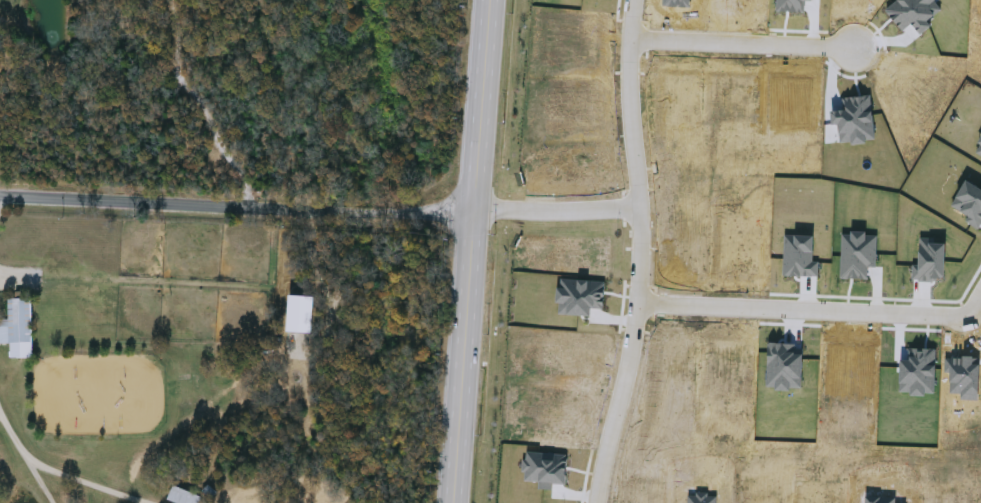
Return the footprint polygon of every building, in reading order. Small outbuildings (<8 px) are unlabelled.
[(9,328),(9,300),(32,300),(32,345),(1,345),(1,328),(9,328)]
